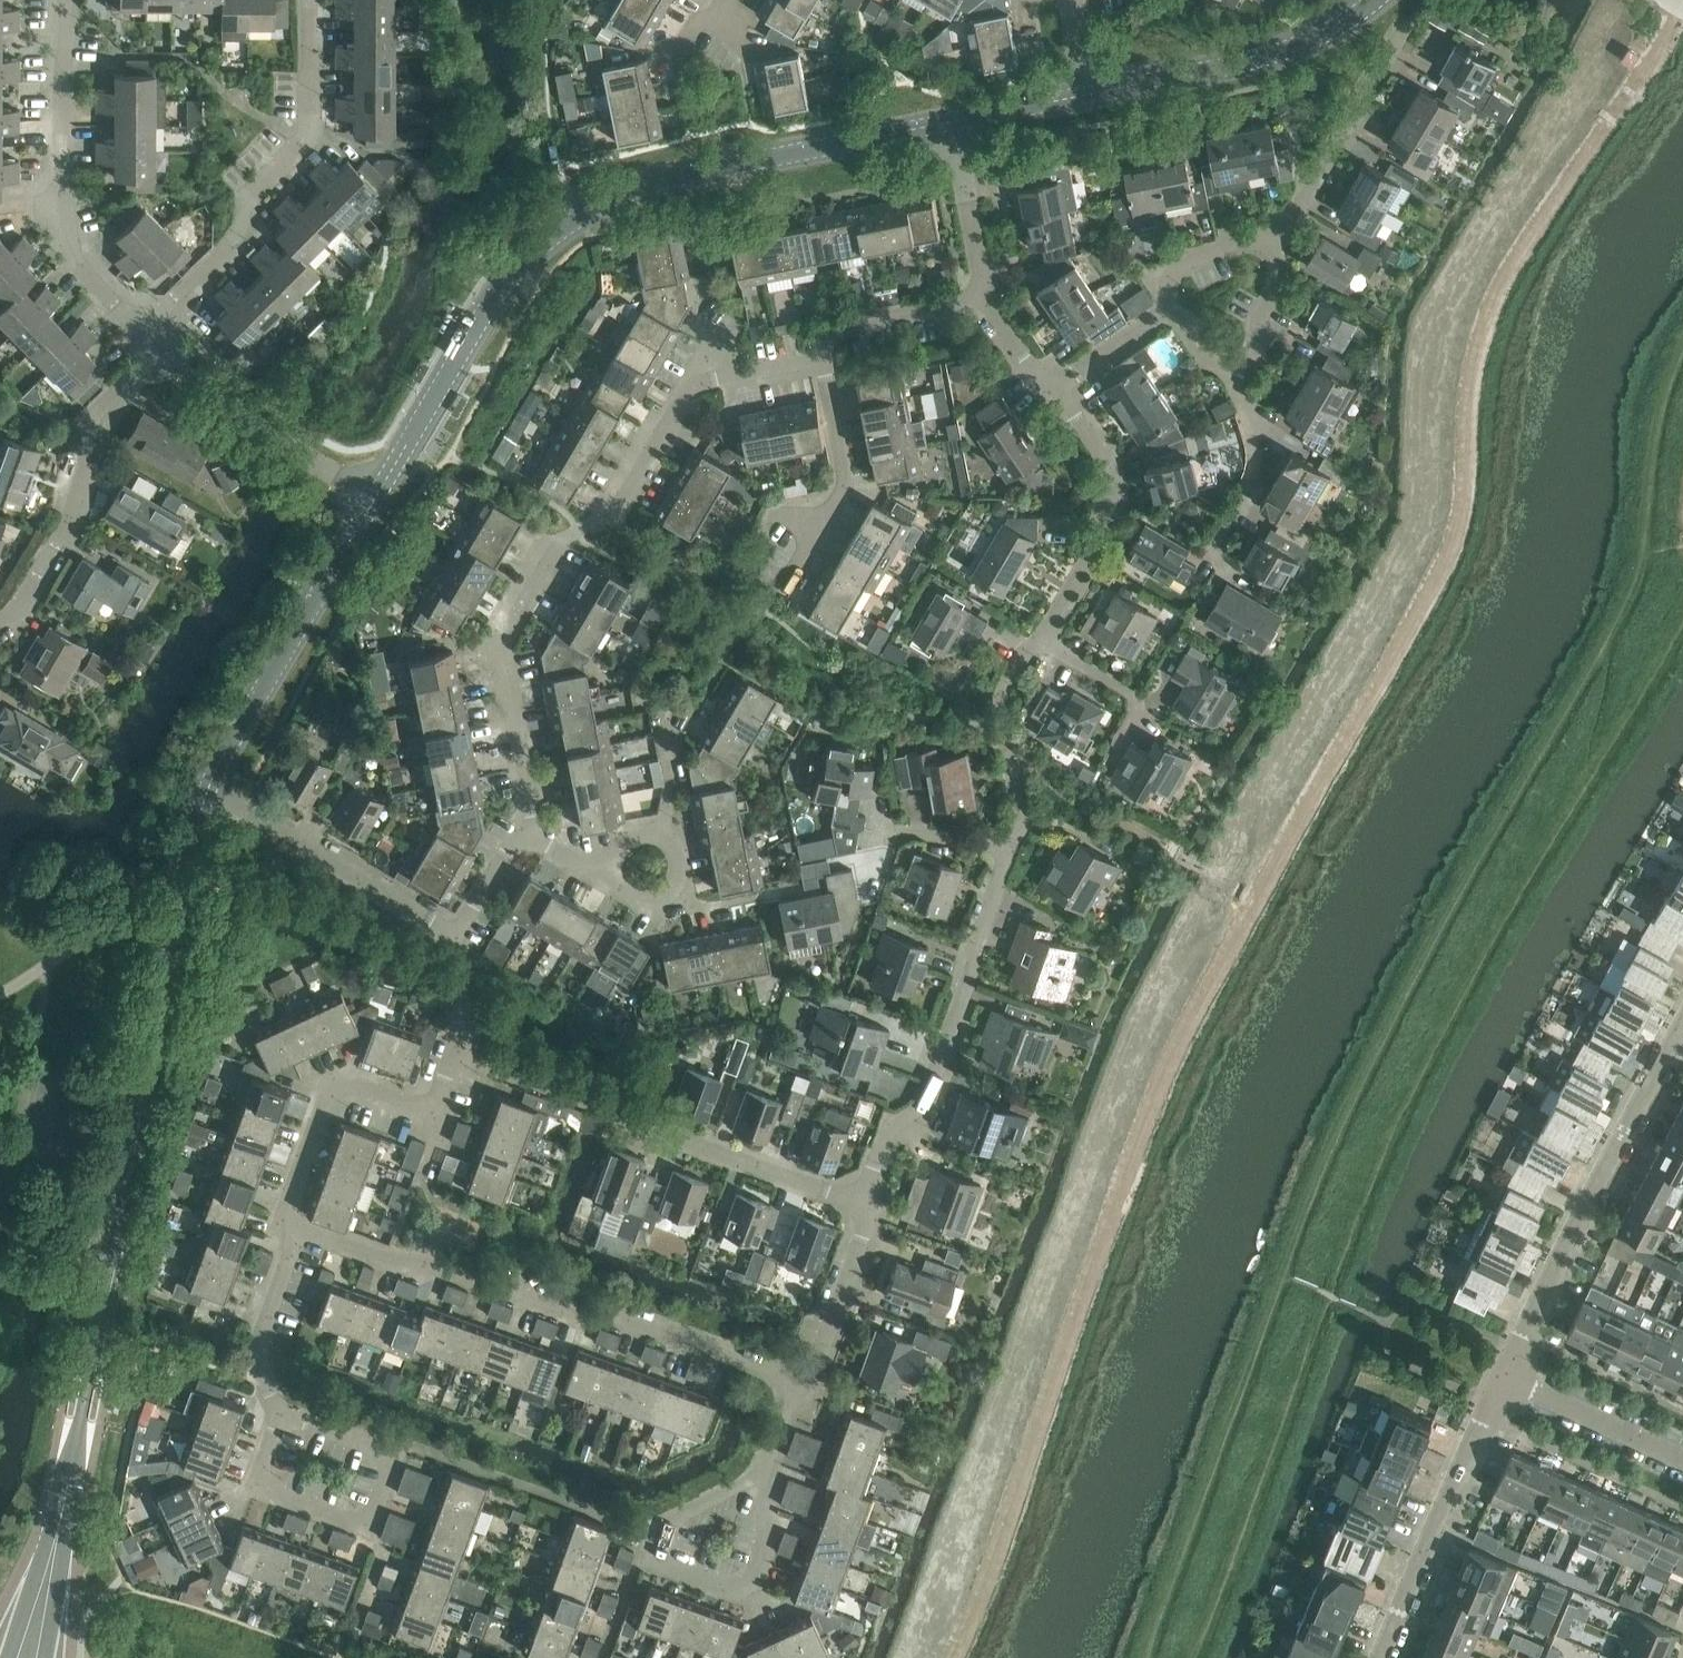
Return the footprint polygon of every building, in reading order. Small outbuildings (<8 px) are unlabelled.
[(19,19),(19,8),(1,8),(1,0),(0,0),(0,19),(19,19)] [(221,39),(248,39),(248,25),(248,0),(222,0),(222,7),(221,39)] [(248,25),(287,25),(287,0),(248,0),(248,25)] [(607,23),(646,45),(659,23),(621,0),(607,23)] [(659,23),(672,1),(670,0),(621,0),(659,23)] [(796,35),(809,12),(789,0),(765,0),(758,12),(796,35)] [(809,12),(816,0),(789,0),(809,12)] [(891,10),(874,0),(872,0),(865,12),(884,23),(891,10)] [(960,0),(931,0),(953,13),(960,0)] [(1273,0),(1269,6),(1271,13),(1277,17),(1283,6),(1273,0)] [(1439,3),(1430,20),(1447,29),(1449,25),(1453,27),(1460,15),(1439,3)] [(336,16),(354,16),(354,30),(394,30),(394,5),(336,5),(336,16)] [(418,6),(418,30),(438,30),(430,6),(418,6)] [(1009,11),(966,20),(971,46),(1014,37),(1009,11)] [(914,24),(894,12),(887,24),(907,35),(914,24)] [(1,29),(19,29),(19,19),(0,19),(0,44),(1,44),(1,29)] [(1465,19),(1460,28),(1473,35),(1477,28),(1478,26),(1465,19)] [(793,45),(796,35),(776,23),(768,37),(793,45)] [(604,26),(597,38),(608,44),(615,33),(604,26)] [(1473,35),(1473,36),(1485,43),(1490,35),(1477,28),(1473,35)] [(354,45),(336,45),(336,56),(394,56),(394,30),(354,30),(354,45)] [(976,71),(1019,63),(1014,37),(971,46),(976,71)] [(584,40),(588,59),(604,56),(602,43),(584,40)] [(1497,65),(1458,42),(1442,69),(1464,81),(1458,93),(1476,104),(1477,105),(1483,109),(1491,96),(1482,91),(1497,65)] [(1,44),(0,44),(0,69),(19,69),(19,59),(1,59),(1,44)] [(939,52),(925,55),(928,69),(942,66),(939,52)] [(800,54),(756,62),(762,88),(805,79),(800,54)] [(848,54),(834,56),(836,70),(850,67),(848,54)] [(440,55),(423,56),(423,73),(440,72),(440,55)] [(336,66),(354,66),(354,81),(394,81),(394,56),(336,56),(336,66)] [(648,58),(605,67),(610,92),(653,84),(648,58)] [(114,89),(97,89),(97,100),(166,100),(166,73),(154,73),(154,60),(126,60),(126,74),(114,74),(114,89)] [(19,80),(19,69),(0,69),(0,94),(1,94),(1,80),(19,80)] [(579,99),(574,73),(560,75),(566,101),(578,99),(579,99)] [(836,76),(841,99),(854,96),(849,74),(836,76)] [(767,113),(810,104),(805,79),(762,88),(767,113)] [(354,96),(336,96),(336,107),(394,106),(394,81),(354,81),(354,96)] [(615,117),(658,109),(653,84),(610,92),(615,117)] [(1458,93),(1450,89),(1443,101),(1421,88),(1405,114),(1443,137),(1459,111),(1468,117),(1476,104),(1458,93)] [(1287,111),(1294,110),(1290,92),(1277,95),(1280,112),(1287,111)] [(1,94),(0,94),(0,120),(19,120),(19,109),(1,109),(1,94)] [(579,99),(578,99),(581,111),(595,108),(592,96),(579,99)] [(578,99),(566,101),(569,119),(582,116),(581,111),(578,99)] [(97,110),(115,110),(115,125),(154,125),(166,125),(166,100),(97,100),(97,110)] [(1477,105),(1473,113),(1484,119),(1488,112),(1483,109),(1477,105)] [(354,132),(365,132),(366,147),(394,146),(394,106),(336,107),(336,117),(354,117),(354,132)] [(620,143),(663,134),(658,109),(615,117),(620,143)] [(1409,153),(1403,164),(1429,180),(1436,167),(1428,163),(1443,137),(1405,114),(1389,141),(1409,153)] [(19,130),(19,120),(0,120),(0,145),(1,145),(1,130),(19,130)] [(573,127),(576,144),(591,141),(588,124),(573,127)] [(115,140),(97,140),(97,151),(154,151),(154,125),(115,125),(115,140)] [(1281,180),(1295,177),(1289,147),(1276,150),(1272,151),(1266,125),(1240,130),(1249,174),(1278,168),(1281,180)] [(1222,192),(1222,190),(1251,184),(1249,174),(1240,130),(1214,135),(1219,161),(1215,162),(1215,163),(1202,165),(1205,180),(1208,195),(1222,192)] [(1,160),(1,145),(0,145),(0,171),(19,171),(19,160),(1,160)] [(126,177),(126,190),(154,190),(154,151),(97,151),(97,161),(115,161),(115,177),(126,177)] [(379,157),(372,164),(386,179),(405,161),(404,160),(399,158),(395,157),(382,157),(379,157)] [(372,164),(366,159),(356,168),(348,160),(337,171),(324,158),(317,166),(358,207),(368,216),(396,188),(386,179),(372,164)] [(1210,206),(1208,195),(1205,180),(1191,183),(1187,159),(1156,165),(1165,209),(1194,203),(1195,209),(1210,206)] [(1385,173),(1367,162),(1352,186),(1387,207),(1401,184),(1411,190),(1418,177),(1392,162),(1385,173)] [(1079,208),(1070,164),(1042,170),(1045,183),(1020,188),(1026,218),(1069,210),(1079,208)] [(1132,204),(1134,215),(1165,209),(1156,165),(1126,171),(1130,195),(1113,199),(1118,225),(1131,222),(1128,205),(1132,204)] [(309,173),(322,186),(311,196),(340,225),(358,207),(317,166),(309,173)] [(1,197),(1,181),(19,181),(19,171),(0,171),(0,197),(1,197)] [(1115,182),(1102,185),(1105,197),(1118,194),(1115,182)] [(1383,236),(1373,231),(1387,207),(1352,186),(1338,211),(1357,222),(1350,233),(1376,249),(1383,236)] [(941,235),(932,192),(907,197),(915,240),(941,235)] [(301,207),(288,194),(281,202),(322,243),(340,225),(311,196),(301,207)] [(882,202),(890,245),(915,240),(907,197),(882,202)] [(127,248),(115,260),(122,268),(163,227),(135,199),(115,219),(125,228),(116,237),(127,248)] [(273,209),(286,222),(275,233),(288,246),(289,245),(304,260),(305,260),(322,243),(281,202),(273,209)] [(857,207),(865,250),(890,245),(882,202),(857,207)] [(832,212),(840,255),(865,250),(857,207),(832,212)] [(1046,262),(1069,255),(1077,253),(1069,210),(1026,218),(1032,247),(1043,245),(1046,262)] [(806,217),(808,227),(809,226),(816,260),(840,255),(832,212),(806,217)] [(680,226),(637,235),(642,260),(685,252),(680,226)] [(818,269),(816,260),(809,226),(808,227),(784,231),(792,275),(818,269)] [(171,274),(191,255),(163,227),(122,268),(130,275),(142,262),(153,273),(162,265),(171,274)] [(759,236),(768,280),(792,275),(784,231),(759,236)] [(1183,233),(1169,236),(1172,248),(1186,245),(1183,233)] [(10,249),(0,239),(0,273),(30,243),(23,236),(10,249)] [(733,242),(742,285),(768,280),(759,236),(733,242)] [(1371,276),(1383,256),(1380,254),(1365,246),(1358,257),(1323,236),(1307,263),(1345,286),(1356,267),(1371,276)] [(36,274),(25,263),(37,251),(30,243),(0,273),(0,295),(6,302),(7,302),(22,287),(23,287),(36,274)] [(318,273),(305,260),(304,260),(289,245),(288,246),(278,256),(266,243),(258,250),(299,292),(318,273)] [(1386,244),(1380,254),(1383,256),(1395,263),(1401,253),(1386,244)] [(251,258),(264,271),(253,281),(281,310),(299,292),(258,250),(251,258)] [(685,278),(690,277),(685,252),(642,260),(647,285),(685,278)] [(1048,285),(1040,290),(1056,315),(1093,290),(1069,255),(1046,262),(1042,263),(1048,285)] [(356,257),(349,263),(357,271),(364,264),(356,257)] [(910,266),(895,268),(898,283),(912,280),(910,266)] [(604,269),(606,292),(617,291),(615,268),(604,269)] [(938,270),(940,286),(954,284),(951,268),(938,270)] [(647,285),(643,285),(646,299),(648,301),(636,321),(628,316),(622,325),(631,330),(668,352),(682,330),(678,328),(680,325),(677,313),(674,311),(675,309),(691,306),(685,278),(647,285)] [(243,292),(230,279),(222,287),(263,328),(281,310),(253,281),(243,292)] [(861,281),(852,282),(855,296),(864,294),(861,281)] [(0,308),(0,322),(12,333),(53,292),(45,285),(33,297),(23,287),(22,287),(7,302),(6,302),(0,308)] [(217,318),(225,326),(215,336),(235,356),(263,328),(222,287),(215,294),(228,307),(217,318)] [(1118,307),(1108,313),(1093,290),(1056,315),(1072,339),(1095,324),(1103,336),(1127,320),(1118,307)] [(1147,290),(1124,306),(1132,317),(1155,302),(1147,290)] [(48,312),(60,300),(53,292),(12,333),(30,351),(58,323),(48,312)] [(600,297),(594,307),(604,314),(610,303),(600,297)] [(1344,346),(1359,320),(1321,297),(1305,324),(1317,331),(1322,330),(1326,332),(1317,347),(1330,354),(1342,362),(1350,349),(1344,346)] [(591,306),(580,324),(591,330),(601,312),(591,306)] [(816,306),(803,309),(805,318),(818,315),(816,306)] [(785,317),(776,318),(779,333),(794,330),(792,322),(785,317)] [(81,321),(68,333),(58,323),(30,351),(48,369),(89,328),(81,321)] [(768,323),(751,326),(754,339),(770,336),(768,323)] [(76,397),(95,377),(86,368),(94,360),(83,348),(96,336),(89,328),(48,369),(76,397)] [(668,352),(631,330),(618,352),(656,374),(668,352)] [(575,345),(570,353),(581,359),(586,351),(575,345)] [(1142,364),(1141,365),(1138,361),(1150,352),(1146,346),(1111,369),(1119,380),(1106,389),(1123,415),(1160,390),(1142,364)] [(634,392),(642,396),(656,374),(618,352),(605,373),(635,391),(634,392)] [(1349,380),(1355,369),(1342,362),(1330,354),(1323,366),(1317,362),(1301,389),(1340,412),(1356,385),(1349,380)] [(1191,355),(1181,362),(1187,372),(1197,365),(1191,355)] [(1379,355),(1366,355),(1366,373),(1379,373),(1379,355)] [(973,357),(950,361),(954,380),(975,376),(974,372),(976,372),(973,357)] [(551,358),(545,367),(556,373),(561,363),(551,358)] [(605,373),(597,368),(584,391),(622,413),(634,392),(635,391),(605,373)] [(555,375),(545,369),(538,380),(549,387),(555,375)] [(902,370),(858,379),(863,405),(907,396),(902,370)] [(943,371),(934,372),(937,389),(947,387),(943,371)] [(946,388),(936,390),(941,414),(951,412),(946,388)] [(1334,443),(1325,437),(1340,412),(1301,389),(1285,416),(1308,429),(1302,441),(1326,455),(1327,456),(1334,443)] [(1140,441),(1154,431),(1156,434),(1159,447),(1185,436),(1174,418),(1177,416),(1160,390),(1123,415),(1140,441)] [(622,413),(584,391),(571,412),(609,435),(622,413)] [(1002,395),(977,413),(989,431),(979,437),(1008,481),(1044,457),(1015,413),(1013,415),(1009,408),(1010,407),(1002,395)] [(868,429),(912,421),(907,396),(863,405),(868,429)] [(826,442),(817,399),(792,404),(800,448),(826,442)] [(526,400),(520,410),(532,417),(538,407),(526,400)] [(1229,400),(1213,408),(1219,420),(1236,412),(1229,400)] [(767,409),(775,453),(800,448),(792,404),(767,409)] [(746,438),(750,458),(775,453),(767,409),(741,415),(743,425),(746,438)] [(609,435),(571,412),(558,434),(596,457),(609,435)] [(188,479),(205,450),(144,413),(126,443),(188,479)] [(873,454),(917,445),(912,421),(868,429),(873,454)] [(513,422),(507,433),(519,440),(525,429),(513,422)] [(950,438),(960,436),(957,422),(948,424),(950,438)] [(727,442),(746,438),(743,425),(719,430),(727,442)] [(1219,481),(1211,451),(1200,454),(1194,432),(1185,436),(1159,447),(1163,463),(1148,467),(1156,497),(1219,481)] [(596,457),(558,434),(545,456),(583,479),(596,457)] [(20,507),(40,450),(5,438),(0,452),(0,500),(20,507)] [(970,498),(959,439),(949,441),(951,452),(948,452),(957,500),(970,498)] [(502,441),(493,456),(506,463),(515,448),(502,441)] [(879,480),(922,471),(917,445),(873,454),(879,480)] [(733,469),(695,447),(682,469),(720,492),(733,469)] [(735,457),(728,447),(721,452),(728,462),(735,457)] [(1319,467),(1293,451),(1277,478),(1316,500),(1329,477),(1344,486),(1353,471),(1327,456),(1326,455),(1319,467)] [(532,479),(570,501),(583,479),(545,456),(532,479)] [(213,467),(226,491),(238,484),(224,461),(213,467)] [(669,491),(707,514),(720,492),(682,469),(669,491)] [(449,475),(442,487),(453,494),(461,482),(449,475)] [(806,475),(797,477),(800,494),(809,492),(806,475)] [(1276,529),(1279,531),(1304,546),(1313,530),(1302,524),(1316,500),(1277,478),(1261,505),(1283,518),(1276,529)] [(186,520),(124,484),(106,515),(167,551),(186,520)] [(908,486),(907,496),(919,497),(920,487),(908,486)] [(185,499),(171,491),(164,503),(178,511),(185,499)] [(656,514),(694,536),(707,514),(669,491),(656,514)] [(521,519),(483,496),(470,519),(508,541),(521,519)] [(1199,506),(1196,501),(1191,498),(1185,500),(1183,506),(1185,511),(1190,514),(1196,512),(1199,506)] [(893,512),(875,501),(862,523),(900,546),(913,524),(893,512)] [(997,501),(993,505),(993,510),(997,514),(1004,514),(1008,510),(1008,505),(1004,501),(997,501)] [(913,524),(919,514),(898,502),(893,512),(913,524)] [(1039,516),(1009,516),(1005,523),(1004,523),(973,576),(1004,594),(1039,536),(1039,516)] [(508,541),(470,519),(457,541),(495,563),(508,541)] [(219,520),(209,537),(223,546),(233,528),(219,520)] [(849,545),(887,568),(900,546),(862,523),(849,545)] [(1146,523),(1126,557),(1182,590),(1196,566),(1184,558),(1190,549),(1146,523)] [(1299,559),(1301,561),(1309,548),(1304,546),(1279,531),(1272,542),(1261,536),(1245,563),(1283,585),(1299,559)] [(495,563),(457,541),(444,562),(482,585),(495,563)] [(866,585),(874,590),(887,568),(849,545),(836,567),(866,585)] [(102,596),(131,613),(149,582),(119,564),(113,575),(84,558),(63,593),(94,611),(102,596)] [(629,582),(590,559),(577,582),(615,604),(629,582)] [(482,585),(444,562),(431,584),(469,607),(482,585)] [(836,567),(828,562),(815,584),(853,607),(866,585),(836,567)] [(394,563),(388,573),(396,578),(402,568),(394,563)] [(917,568),(910,580),(921,586),(928,575),(917,568)] [(564,604),(602,626),(615,604),(577,582),(564,604)] [(418,607),(423,610),(416,622),(428,630),(436,617),(456,630),(469,607),(431,584),(418,607)] [(802,607),(840,629),(853,607),(815,584),(802,607)] [(1124,585),(1119,593),(1128,599),(1134,591),(1124,585)] [(988,621),(938,592),(913,635),(945,654),(962,624),(980,635),(988,621)] [(1134,655),(1157,617),(1128,599),(1119,593),(1104,617),(1093,610),(1079,633),(1096,642),(1100,635),(1134,655)] [(1205,621),(1227,633),(1230,628),(1263,648),(1282,615),(1246,594),(1239,605),(1221,594),(1205,621)] [(903,595),(897,604),(907,609),(912,600),(903,595)] [(1307,595),(1301,605),(1319,615),(1324,607),(1315,602),(1316,600),(1307,595)] [(653,596),(647,606),(663,615),(669,605),(653,596)] [(551,626),(556,629),(556,628),(590,648),(590,647),(602,626),(564,604),(551,626)] [(369,606),(363,616),(375,623),(381,613),(369,606)] [(899,606),(895,613),(902,618),(906,611),(899,606)] [(641,620),(631,637),(646,645),(655,629),(641,620)] [(880,625),(867,646),(879,653),(892,631),(880,625)] [(546,678),(542,679),(547,704),(590,696),(600,694),(598,684),(588,685),(584,662),(586,662),(593,649),(590,647),(590,648),(556,628),(556,629),(541,653),(555,661),(556,664),(552,665),(545,675),(546,678)] [(111,663),(54,629),(47,641),(38,636),(18,670),(59,694),(75,665),(83,670),(83,671),(101,681),(111,663)] [(135,655),(147,662),(155,649),(142,642),(135,655)] [(453,651),(427,656),(424,643),(407,647),(414,685),(458,676),(453,651)] [(890,656),(904,665),(911,653),(897,645),(890,656)] [(1193,645),(1188,653),(1202,661),(1207,653),(1193,645)] [(1188,653),(1187,652),(1173,676),(1185,683),(1174,703),(1210,725),(1218,723),(1236,693),(1226,687),(1231,679),(1202,661),(1188,653)] [(625,653),(619,665),(632,672),(639,660),(625,653)] [(776,696),(738,673),(725,696),(763,718),(776,696)] [(1251,674),(1245,685),(1257,691),(1263,680),(1251,674)] [(458,676),(414,685),(419,710),(463,701),(458,676)] [(1058,740),(1071,748),(1074,743),(1087,751),(1095,738),(1091,735),(1099,722),(1094,719),(1102,706),(1089,698),(1086,702),(1072,694),(1070,699),(1048,686),(1032,713),(1050,723),(1042,736),(1055,744),(1058,740)] [(386,692),(372,695),(375,708),(389,705),(386,692)] [(552,730),(561,728),(561,727),(595,720),(590,696),(547,704),(552,730)] [(763,718),(725,696),(712,718),(750,740),(763,718)] [(463,701),(419,710),(424,735),(468,726),(463,701)] [(41,776),(45,769),(48,764),(71,778),(82,760),(76,756),(80,749),(63,739),(64,738),(16,710),(15,711),(6,705),(0,714),(0,719),(8,723),(0,736),(0,752),(41,776)] [(795,706),(790,715),(802,722),(808,713),(795,706)] [(604,718),(595,720),(561,727),(561,728),(566,752),(610,744),(604,718)] [(699,740),(703,743),(704,742),(737,762),(738,761),(750,740),(712,718),(699,740)] [(468,726),(424,735),(429,759),(473,751),(468,726)] [(331,763),(344,771),(358,747),(364,739),(352,731),(343,744),(331,763)] [(1156,738),(1149,750),(1134,742),(1112,779),(1145,798),(1152,785),(1171,795),(1192,759),(1156,738)] [(95,739),(83,759),(102,769),(113,749),(95,739)] [(827,741),(824,759),(811,757),(807,784),(815,785),(813,799),(835,802),(831,824),(863,830),(865,815),(857,814),(860,793),(869,795),(874,767),(852,763),(855,746),(827,741)] [(748,807),(746,797),(736,799),(731,776),(734,776),(741,763),(738,761),(737,762),(704,742),(703,743),(689,767),(703,775),(703,778),(699,779),(693,789),(694,792),(690,792),(695,818),(738,809),(748,807)] [(310,802),(332,766),(317,757),(319,753),(319,750),(307,743),(304,744),(280,784),(310,802)] [(571,777),(615,768),(610,744),(566,752),(571,777)] [(907,754),(913,785),(929,782),(933,806),(950,803),(951,810),(974,806),(965,755),(936,760),(934,749),(907,754)] [(473,751),(429,759),(434,784),(478,776),(473,751)] [(397,754),(384,757),(387,768),(400,765),(397,754)] [(659,759),(649,761),(653,779),(663,777),(659,759)] [(344,773),(355,780),(362,768),(351,761),(344,773)] [(401,766),(388,769),(391,784),(404,781),(401,766)] [(576,802),(620,793),(615,768),(571,777),(576,802)] [(434,784),(439,809),(477,802),(478,802),(483,801),(478,776),(434,784)] [(362,838),(384,801),(354,783),(332,820),(362,838)] [(581,827),(625,819),(620,793),(576,802),(581,827)] [(405,802),(394,804),(396,817),(408,815),(405,802)] [(439,809),(435,809),(438,823),(440,824),(428,845),(420,840),(415,849),(423,854),(461,876),(474,854),(471,852),(472,849),(469,837),(466,835),(467,833),(483,830),(478,802),(477,802),(439,809)] [(743,834),(743,833),(738,809),(695,818),(700,844),(709,842),(709,841),(743,834)] [(384,830),(375,845),(388,853),(397,838),(384,830)] [(752,832),(743,833),(743,834),(709,841),(709,842),(714,866),(757,857),(752,832)] [(821,839),(803,843),(806,857),(823,854),(821,839)] [(790,840),(778,843),(780,852),(792,849),(790,840)] [(1042,882),(1086,908),(1104,877),(1112,882),(1121,866),(1080,843),(1072,857),(1061,850),(1042,882)] [(410,876),(448,898),(461,876),(423,854),(410,876)] [(719,891),(763,883),(757,857),(714,866),(719,891)] [(913,905),(945,916),(962,870),(940,862),(938,869),(913,860),(904,885),(919,891),(913,905)] [(815,861),(800,864),(805,888),(820,885),(818,876),(815,861)] [(779,902),(788,945),(841,935),(840,933),(850,931),(858,908),(854,907),(852,897),(857,897),(851,868),(825,874),(828,887),(829,887),(830,892),(779,902)] [(512,904),(506,914),(529,927),(551,889),(529,876),(512,904)] [(1671,897),(1670,897),(1682,905),(1682,876),(1671,897)] [(550,940),(573,902),(551,889),(529,927),(550,940)] [(1651,922),(1636,914),(1631,923),(1646,931),(1671,944),(1677,934),(1682,937),(1682,905),(1670,897),(1671,897),(1668,895),(1660,909),(1661,910),(1656,919),(1654,918),(1651,922)] [(572,953),(595,915),(573,902),(550,940),(572,953)] [(889,917),(875,911),(870,924),(884,929),(889,917)] [(594,965),(617,927),(595,915),(572,953),(594,965)] [(1024,921),(1014,946),(1025,950),(1014,979),(1065,998),(1072,977),(1068,976),(1077,950),(1046,939),(1049,930),(1024,921)] [(770,967),(761,924),(736,929),(744,972),(770,967)] [(594,965),(585,981),(608,994),(617,979),(629,986),(649,952),(637,945),(639,941),(617,927),(594,965)] [(711,934),(720,977),(744,972),(736,929),(711,934)] [(1646,931),(1639,944),(1641,945),(1635,955),(1634,954),(1627,969),(1629,970),(1629,969),(1661,987),(1662,988),(1670,974),(1669,973),(1674,962),(1664,956),(1671,944),(1646,931)] [(920,976),(926,960),(924,959),(927,949),(883,933),(875,957),(880,959),(871,983),(895,991),(896,987),(911,992),(918,976),(920,976)] [(686,939),(695,982),(720,977),(711,934),(686,939)] [(660,944),(669,987),(695,982),(686,939),(660,944)] [(484,950),(482,954),(500,965),(505,955),(487,945),(484,950)] [(308,980),(318,976),(311,962),(301,967),(308,980)] [(1664,1016),(1664,1015),(1669,1006),(1655,999),(1661,987),(1629,969),(1629,970),(1616,993),(1663,1018),(1664,1016)] [(296,986),(289,972),(279,977),(286,990),(296,986)] [(270,982),(276,995),(286,990),(279,977),(270,982)] [(560,986),(555,996),(568,1003),(573,994),(560,986)] [(826,990),(821,1004),(847,1014),(853,999),(826,990)] [(350,1013),(341,993),(318,1003),(336,1041),(358,1031),(362,1033),(369,1016),(364,1006),(350,1013)] [(413,993),(408,1006),(421,1011),(426,998),(413,993)] [(1635,1034),(1642,1022),(1656,1030),(1661,1021),(1663,1018),(1616,993),(1604,1017),(1603,1017),(1635,1034)] [(336,1041),(318,1003),(297,1013),(315,1051),(336,1041)] [(657,1003),(641,1006),(644,1021),(660,1017),(657,1003)] [(821,1004),(809,1036),(835,1046),(829,1062),(871,1078),(889,1029),(847,1014),(821,1004)] [(369,1035),(360,1058),(384,1067),(398,1027),(375,1018),(378,1009),(367,1005),(364,1006),(369,1016),(362,1033),(369,1035)] [(1604,1017),(1589,1009),(1576,1034),(1587,1040),(1580,1052),(1605,1065),(1611,1053),(1622,1059),(1628,1048),(1629,1049),(1637,1034),(1635,1034),(1603,1017),(1604,1017)] [(1000,1012),(981,1062),(1010,1073),(1016,1054),(1044,1065),(1056,1033),(1000,1012)] [(275,1024),(293,1062),(315,1051),(297,1013),(275,1024)] [(1065,1019),(1059,1036),(1072,1040),(1078,1023),(1065,1019)] [(267,1083),(271,1072),(293,1062),(275,1024),(253,1034),(262,1054),(244,1062),(241,1073),(267,1083)] [(407,1075),(415,1052),(428,1056),(437,1030),(424,1025),(421,1035),(398,1027),(384,1067),(407,1075)] [(736,1036),(724,1070),(736,1074),(749,1041),(736,1036)] [(774,1041),(769,1056),(781,1060),(787,1046),(774,1041)] [(1550,1083),(1564,1091),(1564,1090),(1596,1107),(1595,1108),(1596,1108),(1604,1094),(1603,1094),(1609,1083),(1598,1077),(1605,1065),(1580,1052),(1574,1062),(1564,1057),(1550,1083)] [(706,1119),(720,1079),(688,1067),(673,1107),(706,1119)] [(748,1070),(740,1067),(736,1078),(748,1083),(750,1075),(748,1070)] [(1535,1074),(1522,1067),(1517,1077),(1529,1084),(1535,1074)] [(241,1073),(232,1096),(242,1099),(242,1100),(282,1114),(290,1091),(267,1083),(241,1073)] [(810,1075),(804,1092),(817,1096),(823,1080),(810,1075)] [(222,1081),(208,1076),(204,1086),(218,1091),(222,1081)] [(200,1097),(214,1102),(218,1091),(204,1086),(200,1097)] [(792,1087),(780,1121),(792,1125),(795,1117),(804,1092),(792,1087)] [(780,1100),(747,1089),(733,1129),(766,1141),(780,1100)] [(497,1094),(489,1117),(529,1132),(541,1136),(549,1113),(558,1117),(566,1113),(568,1106),(525,1090),(521,1103),(497,1094)] [(1599,1136),(1598,1136),(1603,1127),(1589,1119),(1595,1108),(1596,1107),(1564,1090),(1564,1091),(1551,1114),(1597,1139),(1599,1136)] [(795,1117),(808,1122),(817,1096),(804,1092),(795,1117)] [(961,1093),(955,1109),(959,1111),(950,1136),(1001,1154),(1007,1138),(1019,1142),(1028,1117),(961,1093)] [(1029,1112),(1033,1100),(1013,1093),(1009,1105),(1029,1112)] [(234,1123),(274,1137),(282,1114),(242,1100),(234,1123)] [(1492,1102),(1488,1110),(1500,1116),(1504,1109),(1492,1102)] [(814,1117),(800,1158),(833,1170),(853,1115),(827,1106),(822,1120),(814,1117)] [(1570,1155),(1570,1154),(1576,1143),(1590,1150),(1595,1141),(1596,1141),(1597,1139),(1551,1114),(1538,1137),(1538,1138),(1570,1155)] [(529,1132),(489,1117),(481,1140),(521,1154),(529,1132)] [(472,1125),(458,1120),(454,1131),(468,1136),(472,1125)] [(206,1126),(192,1121),(188,1131),(202,1137),(206,1126)] [(1675,1121),(1664,1142),(1682,1152),(1682,1125),(1675,1121)] [(380,1137),(340,1122),(332,1145),(372,1160),(380,1137)] [(274,1137),(234,1123),(225,1145),(265,1159),(274,1137)] [(1538,1137),(1523,1129),(1504,1167),(1515,1173),(1540,1185),(1546,1174),(1557,1179),(1562,1169),(1564,1169),(1571,1155),(1570,1154),(1570,1155),(1538,1138),(1538,1137)] [(184,1142),(198,1147),(202,1137),(188,1131),(184,1142)] [(451,1141),(465,1146),(468,1136),(454,1131),(451,1141)] [(402,1164),(416,1169),(425,1143),(411,1138),(408,1147),(402,1164)] [(521,1154),(481,1140),(473,1163),(513,1177),(521,1154)] [(1664,1142),(1653,1164),(1682,1180),(1682,1152),(1664,1142)] [(265,1159),(225,1145),(217,1168),(257,1182),(265,1159)] [(372,1160),(332,1145),(324,1168),(364,1182),(372,1160)] [(612,1147),(593,1197),(624,1209),(616,1231),(601,1226),(594,1245),(628,1257),(634,1238),(648,1202),(656,1179),(639,1173),(645,1158),(612,1147)] [(464,1185),(504,1200),(513,1177),(473,1163),(464,1185)] [(1653,1164),(1642,1185),(1677,1204),(1682,1193),(1682,1180),(1653,1164)] [(438,1176),(452,1181),(456,1170),(442,1165),(438,1176)] [(193,1173),(179,1168),(175,1178),(189,1183),(193,1173)] [(257,1182),(217,1168),(209,1190),(249,1205),(257,1182)] [(364,1182),(324,1168),(316,1191),(355,1205),(364,1182)] [(667,1188),(659,1209),(693,1221),(707,1181),(674,1169),(667,1188)] [(909,1202),(904,1215),(917,1220),(919,1217),(954,1229),(959,1215),(969,1218),(981,1186),(934,1169),(920,1206),(909,1202)] [(1508,1187),(1510,1188),(1505,1198),(1504,1197),(1498,1210),(1497,1212),(1500,1213),(1500,1212),(1533,1228),(1532,1229),(1533,1229),(1541,1214),(1539,1214),(1545,1203),(1534,1197),(1540,1185),(1515,1173),(1508,1187)] [(172,1188),(186,1193),(189,1183),(175,1178),(172,1188)] [(409,1188),(395,1183),(392,1193),(406,1198),(409,1188)] [(1677,1204),(1642,1185),(1630,1206),(1666,1225),(1677,1204)] [(211,1216),(241,1227),(249,1205),(209,1190),(201,1213),(211,1217),(211,1216)] [(307,1214),(347,1228),(355,1205),(316,1191),(307,1214)] [(723,1232),(756,1244),(771,1204),(737,1192),(723,1232)] [(388,1203),(402,1208),(406,1198),(392,1193),(388,1203)] [(648,1202),(634,1238),(646,1242),(647,1243),(661,1206),(648,1202)] [(1537,1257),(1541,1247),(1527,1240),(1532,1229),(1533,1228),(1500,1212),(1500,1213),(1497,1212),(1498,1210),(1489,1206),(1477,1231),(1536,1259),(1537,1257)] [(1619,1228),(1655,1247),(1666,1225),(1630,1206),(1619,1228)] [(703,1208),(700,1217),(710,1220),(713,1211),(703,1208)] [(380,1226),(393,1231),(397,1220),(384,1215),(380,1226)] [(800,1215),(785,1255),(783,1262),(787,1267),(809,1275),(816,1274),(819,1267),(833,1227),(800,1215)] [(211,1216),(211,1217),(203,1239),(243,1253),(251,1230),(241,1227),(211,1216)] [(1509,1277),(1509,1276),(1515,1264),(1529,1271),(1534,1262),(1536,1259),(1477,1231),(1465,1256),(1474,1261),(1474,1259),(1477,1260),(1476,1261),(1509,1277)] [(1634,1257),(1639,1246),(1615,1235),(1608,1251),(1632,1262),(1634,1257)] [(195,1262),(235,1276),(243,1253),(203,1239),(195,1262)] [(161,1249),(171,1252),(174,1243),(165,1240),(161,1249)] [(1659,1256),(1639,1246),(1634,1257),(1654,1267),(1659,1256)] [(273,1253),(259,1248),(255,1258),(269,1263),(273,1253)] [(753,1250),(744,1275),(757,1279),(766,1254),(753,1250)] [(946,1263),(961,1268),(965,1255),(950,1250),(946,1263)] [(769,1284),(778,1259),(766,1254),(757,1279),(769,1284)] [(1669,1261),(1659,1256),(1654,1267),(1664,1272),(1675,1278),(1681,1267),(1669,1261)] [(925,1257),(921,1270),(896,1261),(884,1294),(943,1315),(959,1270),(925,1257)] [(252,1268),(265,1273),(269,1263),(255,1258),(252,1268)] [(1474,1261),(1467,1274),(1469,1274),(1464,1284),(1462,1283),(1455,1297),(1480,1309),(1486,1296),(1497,1302),(1502,1291),(1504,1291),(1511,1277),(1509,1276),(1509,1277),(1476,1261),(1477,1260),(1474,1259),(1474,1261)] [(203,1291),(226,1299),(235,1276),(195,1262),(186,1285),(176,1281),(172,1294),(199,1303),(203,1291)] [(369,1282),(374,1268),(363,1264),(358,1278),(369,1282)] [(331,1283),(335,1273),(322,1268),(312,1295),(325,1299),(316,1323),(339,1331),(354,1291),(331,1283)] [(744,1275),(739,1287),(752,1292),(757,1279),(744,1275)] [(398,1277),(393,1291),(404,1295),(409,1281),(398,1277)] [(414,1298),(419,1284),(409,1281),(404,1295),(414,1298)] [(447,1283),(442,1297),(452,1301),(458,1287),(447,1283)] [(1592,1284),(1568,1335),(1590,1346),(1615,1294),(1592,1284)] [(463,1305),(468,1291),(458,1287),(452,1301),(463,1305)] [(362,1339),(377,1299),(354,1291),(339,1331),(362,1339)] [(1615,1294),(1590,1346),(1612,1356),(1636,1304),(1615,1294)] [(385,1347),(399,1307),(377,1299),(362,1339),(385,1347)] [(493,1300),(488,1314),(498,1317),(503,1304),(493,1300)] [(508,1321),(513,1307),(503,1304),(498,1317),(508,1321)] [(1633,1366),(1658,1315),(1636,1304),(1612,1356),(1633,1366)] [(425,1305),(421,1315),(422,1315),(411,1345),(411,1346),(434,1354),(448,1314),(425,1305)] [(422,1315),(421,1315),(399,1307),(385,1347),(408,1356),(411,1346),(411,1345),(422,1315)] [(456,1362),(471,1322),(448,1314),(434,1354),(456,1362)] [(1673,1340),(1680,1325),(1658,1315),(1633,1366),(1655,1377),(1673,1340)] [(538,1316),(533,1330),(543,1334),(548,1320),(538,1316)] [(553,1338),(559,1324),(548,1320),(543,1334),(553,1338)] [(479,1370),(493,1330),(471,1322),(456,1362),(479,1370)] [(600,1327),(595,1341),(605,1345),(610,1331),(600,1327)] [(913,1382),(925,1350),(946,1358),(952,1342),(918,1330),(913,1343),(876,1329),(859,1376),(896,1390),(901,1377),(913,1382)] [(501,1378),(516,1338),(493,1330),(479,1370),(501,1378)] [(616,1349),(621,1335),(610,1331),(605,1345),(616,1349)] [(524,1386),(538,1346),(516,1338),(501,1378),(524,1386)] [(1655,1377),(1677,1387),(1682,1374),(1682,1345),(1673,1340),(1655,1377)] [(645,1344),(640,1358),(650,1361),(656,1348),(645,1344)] [(547,1395),(562,1355),(538,1346),(524,1386),(547,1395)] [(661,1365),(666,1351),(656,1348),(650,1361),(661,1365)] [(578,1349),(563,1389),(587,1398),(601,1358),(578,1349)] [(609,1406),(623,1366),(601,1358),(587,1398),(609,1406)] [(690,1360),(685,1374),(696,1378),(701,1364),(690,1360)] [(706,1382),(711,1368),(701,1364),(696,1378),(706,1382)] [(632,1414),(646,1374),(623,1366),(609,1406),(632,1414)] [(382,1384),(381,1386),(395,1391),(396,1389),(401,1374),(387,1370),(387,1369),(382,1384)] [(654,1422),(668,1382),(646,1374),(632,1414),(654,1422)] [(195,1390),(205,1394),(197,1417),(236,1431),(245,1408),(222,1400),(226,1387),(200,1377),(195,1390)] [(677,1430),(691,1390),(668,1382),(654,1422),(677,1430)] [(150,1388),(146,1398),(156,1402),(160,1392),(150,1388)] [(700,1439),(714,1399),(691,1390),(677,1430),(700,1439)] [(1349,1399),(1343,1412),(1361,1420),(1367,1406),(1349,1399)] [(1442,1401),(1437,1411),(1447,1415),(1451,1405),(1442,1401)] [(1433,1422),(1412,1414),(1392,1405),(1382,1430),(1422,1447),(1433,1422)] [(886,1426),(896,1429),(901,1416),(874,1407),(870,1419),(847,1411),(838,1434),(878,1448),(886,1426)] [(165,1419),(151,1414),(148,1424),(161,1429),(165,1419)] [(188,1439),(228,1454),(236,1431),(197,1417),(188,1439)] [(144,1435),(158,1440),(161,1429),(148,1424),(144,1435)] [(1361,1448),(1372,1453),(1413,1470),(1422,1447),(1382,1430),(1371,1425),(1361,1448)] [(822,1439),(795,1430),(791,1442),(817,1452),(822,1439)] [(830,1457),(870,1471),(878,1448),(838,1434),(830,1457)] [(180,1462),(197,1468),(220,1477),(228,1454),(188,1439),(180,1462)] [(584,1441),(580,1456),(590,1459),(594,1444),(584,1441)] [(786,1455),(813,1465),(817,1452),(791,1442),(786,1455)] [(145,1461),(148,1448),(133,1445),(129,1463),(145,1461)] [(1513,1452),(1491,1500),(1514,1510),(1519,1499),(1536,1462),(1513,1452)] [(1362,1476),(1403,1493),(1413,1470),(1372,1453),(1362,1476)] [(822,1480),(832,1483),(862,1493),(870,1471),(830,1457),(822,1480)] [(175,1487),(154,1496),(165,1519),(203,1501),(193,1479),(197,1468),(180,1462),(170,1458),(170,1459),(166,1470),(167,1471),(175,1487)] [(170,1459),(153,1461),(154,1472),(167,1471),(166,1470),(170,1459)] [(1536,1462),(1519,1499),(1541,1509),(1558,1472),(1536,1462)] [(432,1475),(406,1466),(401,1479),(428,1488),(432,1475)] [(489,1484),(449,1470),(440,1493),(480,1507),(489,1484)] [(1558,1472),(1541,1509),(1563,1519),(1580,1481),(1558,1472)] [(1352,1500),(1393,1517),(1403,1493),(1362,1476),(1352,1500)] [(816,1488),(789,1478),(785,1491),(811,1501),(816,1488)] [(397,1491),(423,1501),(428,1488),(401,1479),(397,1491)] [(1580,1481),(1563,1519),(1585,1529),(1602,1491),(1580,1481)] [(872,1497),(862,1493),(832,1483),(824,1505),(864,1520),(872,1497)] [(780,1504),(807,1514),(811,1501),(785,1491),(780,1504)] [(1602,1491),(1585,1529),(1580,1540),(1602,1550),(1624,1501),(1602,1491)] [(480,1507),(440,1493),(432,1515),(472,1530),(480,1507)] [(1383,1540),(1383,1539),(1393,1517),(1352,1500),(1343,1522),(1343,1523),(1383,1540)] [(203,1501),(165,1519),(175,1541),(213,1523),(203,1501)] [(1624,1501),(1602,1550),(1624,1559),(1646,1511),(1624,1501)] [(824,1505),(816,1528),(855,1542),(868,1547),(876,1524),(864,1520),(824,1505)] [(513,1507),(509,1517),(521,1521),(524,1512),(513,1507)] [(416,1521),(390,1511),(385,1524),(411,1534),(416,1521)] [(1646,1511),(1624,1559),(1646,1569),(1667,1521),(1646,1511)] [(288,1512),(283,1526),(293,1529),(298,1515),(288,1512)] [(303,1533),(308,1519),(298,1515),(293,1529),(303,1533)] [(472,1530),(432,1515),(424,1538),(464,1552),(472,1530)] [(612,1529),(572,1515),(564,1538),(604,1552),(612,1529)] [(132,1519),(120,1525),(126,1536),(137,1531),(132,1519)] [(1370,1578),(1386,1540),(1383,1539),(1383,1540),(1343,1523),(1343,1522),(1341,1521),(1325,1558),(1327,1560),(1328,1559),(1368,1576),(1370,1578)] [(1646,1569),(1668,1579),(1673,1568),(1682,1545),(1682,1528),(1667,1521),(1646,1569)] [(206,1553),(214,1571),(225,1575),(228,1565),(234,1548),(224,1544),(213,1523),(175,1541),(185,1563),(206,1553)] [(380,1537),(407,1546),(411,1534),(385,1524),(380,1537)] [(243,1525),(234,1548),(228,1565),(251,1574),(266,1534),(243,1525)] [(333,1528),(328,1542),(338,1546),(343,1532),(333,1528)] [(855,1542),(816,1528),(807,1551),(847,1565),(855,1542)] [(1479,1529),(1473,1541),(1496,1551),(1500,1541),(1501,1539),(1479,1529)] [(799,1536),(785,1530),(781,1541),(795,1546),(799,1536)] [(349,1549),(354,1536),(343,1532),(338,1546),(349,1549)] [(129,1551),(140,1547),(133,1533),(123,1538),(129,1551)] [(266,1534),(251,1574),(274,1582),(289,1542),(266,1534)] [(464,1552),(424,1538),(416,1561),(456,1575),(464,1552)] [(604,1552),(564,1538),(556,1560),(596,1574),(604,1552)] [(777,1551),(791,1556),(795,1546),(781,1541),(777,1551)] [(1500,1541),(1496,1551),(1518,1560),(1522,1551),(1500,1541)] [(289,1542),(274,1582),(297,1590),(311,1550),(289,1542)] [(1673,1568),(1682,1573),(1682,1545),(1673,1568)] [(634,1551),(620,1546),(616,1556),(630,1562),(634,1551)] [(1520,1569),(1470,1548),(1460,1571),(1511,1592),(1520,1569)] [(311,1550),(297,1590),(319,1598),(334,1558),(311,1550)] [(847,1565),(807,1551),(799,1573),(839,1587),(847,1565)] [(1541,1569),(1545,1560),(1522,1551),(1518,1560),(1541,1569)] [(149,1555),(129,1564),(136,1581),(157,1571),(149,1555)] [(613,1567),(627,1572),(630,1562),(616,1556),(613,1567)] [(342,1607),(357,1567),(334,1558),(319,1598),(342,1607)] [(1358,1599),(1368,1576),(1328,1559),(1327,1560),(1318,1582),(1358,1599)] [(596,1574),(556,1560),(548,1583),(587,1597),(596,1574)] [(1563,1578),(1567,1569),(1545,1560),(1541,1569),(1563,1578)] [(456,1575),(416,1561),(408,1583),(448,1598),(456,1575)] [(399,1568),(385,1563),(381,1574),(395,1579),(399,1568)] [(209,1585),(220,1589),(225,1575),(214,1571),(209,1585)] [(1451,1593),(1502,1614),(1511,1592),(1460,1571),(1451,1593)] [(791,1596),(814,1605),(831,1611),(839,1587),(799,1573),(791,1596)] [(1578,1573),(1574,1583),(1585,1587),(1589,1578),(1578,1573)] [(377,1584),(391,1589),(395,1579),(381,1574),(377,1584)] [(1596,1591),(1599,1582),(1589,1578),(1585,1587),(1596,1591)] [(1567,1589),(1550,1581),(1540,1604),(1548,1607),(1558,1611),(1567,1589)] [(1277,1582),(1273,1591),(1287,1597),(1291,1588),(1277,1582)] [(1308,1605),(1348,1623),(1358,1599),(1318,1582),(1308,1605)] [(399,1606),(439,1620),(448,1598),(408,1583),(399,1606)] [(587,1597),(548,1583),(539,1605),(579,1620),(587,1597)] [(874,1585),(870,1598),(887,1604),(892,1592),(874,1585)] [(650,1586),(642,1609),(630,1605),(620,1631),(633,1636),(637,1626),(659,1634),(674,1594),(650,1586)] [(181,1590),(179,1599),(202,1605),(205,1596),(181,1590)] [(618,1596),(604,1591),(600,1602),(614,1607),(618,1596)] [(1624,1591),(1620,1601),(1631,1605),(1635,1595),(1624,1591)] [(1479,1631),(1492,1636),(1502,1614),(1451,1593),(1442,1615),(1479,1631)] [(674,1594),(659,1634),(682,1642),(696,1603),(674,1594)] [(1642,1609),(1646,1599),(1635,1595),(1631,1605),(1642,1609)] [(1579,1605),(1570,1601),(1565,1612),(1574,1616),(1579,1605)] [(1652,1614),(1675,1624),(1680,1611),(1658,1601),(1652,1614)] [(596,1612),(610,1617),(614,1607),(600,1602),(596,1612)] [(696,1603),(682,1642),(705,1651),(719,1611),(696,1603)] [(579,1620),(539,1605),(531,1628),(571,1642),(579,1620)] [(810,1615),(788,1626),(803,1657),(819,1657),(828,1654),(819,1633),(836,1625),(840,1614),(831,1611),(814,1605),(810,1615)] [(1298,1629),(1338,1646),(1348,1623),(1308,1605),(1298,1629)] [(391,1629),(431,1643),(439,1620),(399,1606),(391,1629)] [(1543,1620),(1553,1624),(1558,1611),(1548,1607),(1543,1620)] [(365,1619),(378,1624),(382,1614),(368,1609),(365,1619)] [(258,1624),(261,1614),(251,1610),(247,1620),(258,1624)] [(734,1642),(742,1619),(719,1611),(705,1651),(725,1657),(728,1657),(734,1642)] [(1561,1622),(1570,1626),(1574,1616),(1565,1612),(1561,1622)] [(836,1625),(850,1630),(854,1619),(840,1614),(836,1625)] [(1672,1630),(1635,1614),(1625,1637),(1663,1653),(1672,1630)] [(274,1618),(264,1615),(261,1625),(270,1629),(274,1618)] [(1479,1631),(1442,1615),(1432,1637),(1470,1653),(1479,1631)] [(854,1619),(850,1630),(861,1633),(863,1626),(862,1622),(854,1619)] [(382,1629),(364,1622),(361,1631),(379,1637),(382,1629)] [(777,1657),(803,1657),(788,1626),(766,1636),(777,1657)] [(542,1657),(565,1657),(571,1642),(531,1628),(523,1651),(542,1657)] [(1302,1657),(1333,1657),(1338,1646),(1298,1629),(1288,1652),(1302,1657)] [(850,1630),(838,1640),(847,1652),(859,1642),(850,1630)] [(601,1642),(587,1636),(584,1647),(598,1652),(601,1642)] [(734,1642),(728,1657),(777,1657),(766,1636),(744,1646),(734,1642)] [(1432,1637),(1423,1657),(1468,1657),(1470,1653),(1432,1637)] [(1625,1637),(1616,1657),(1660,1657),(1663,1653),(1625,1637)] [(1544,1645),(1534,1641),(1530,1652),(1539,1656),(1544,1645)] [(327,1650),(335,1653),(339,1644),(334,1642),(328,1645),(327,1650)] [(1551,1645),(1547,1656),(1551,1657),(1558,1657),(1561,1649),(1551,1645)] [(582,1657),(595,1657),(598,1652),(584,1647),(580,1657),(582,1657)]
